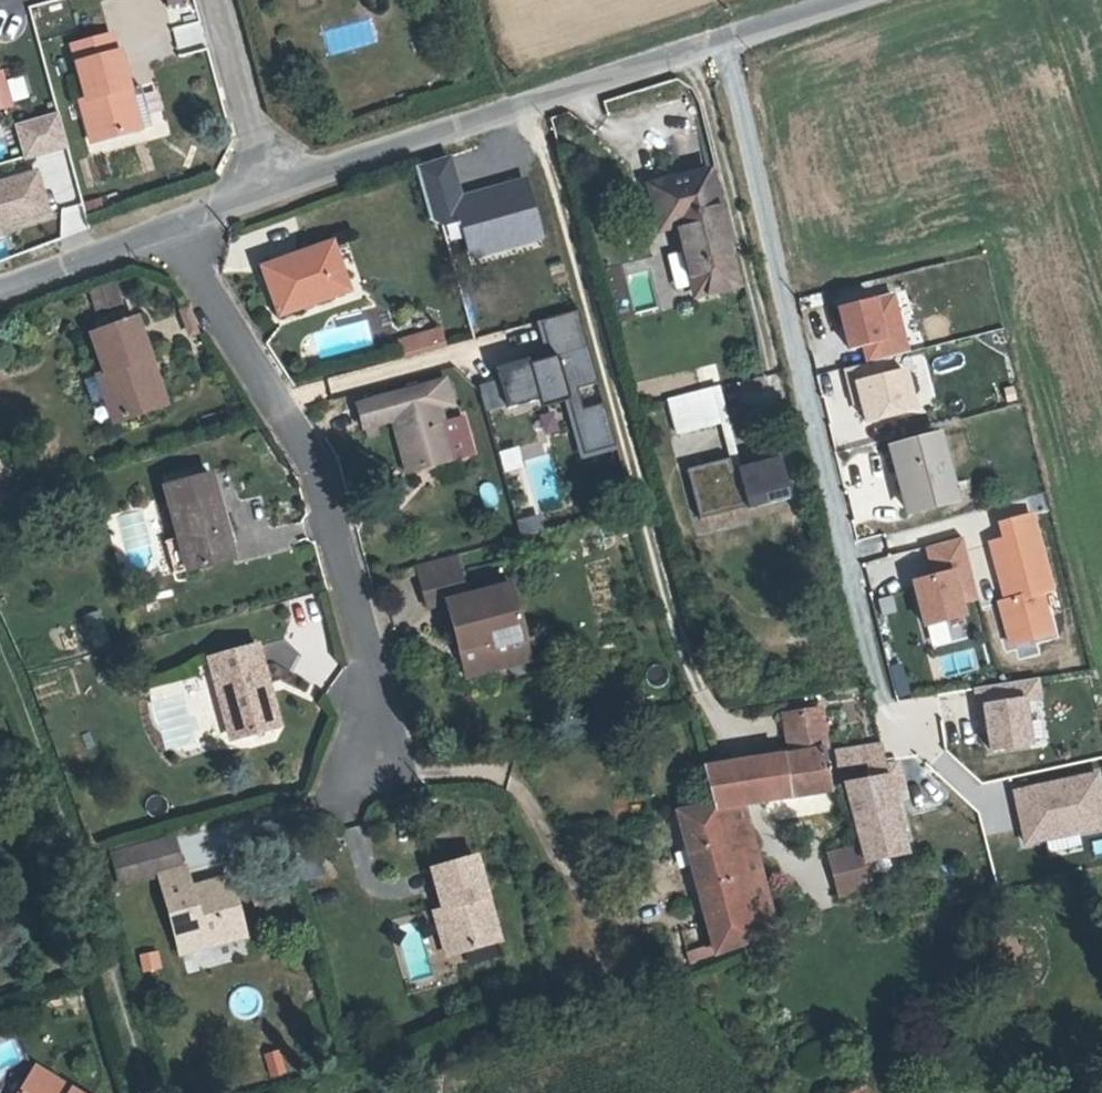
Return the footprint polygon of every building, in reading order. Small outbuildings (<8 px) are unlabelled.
[(87,112),(80,114),(89,157),(144,144),(135,102),(128,103),(120,67),(116,68),(112,52),(74,61),(87,112)] [(13,100),(29,96),(23,73),(6,77),(13,100)] [(22,158),(67,144),(56,108),(11,122),(22,158)] [(51,217),(36,169),(0,180),(0,232),(51,217)] [(685,304),(704,300),(706,308),(728,302),(699,187),(640,200),(651,242),(668,238),(685,304)] [(81,203),(58,205),(61,234),(84,232),(81,203)] [(327,236),(264,257),(279,302),(341,282),(327,236)] [(105,275),(89,280),(96,303),(112,300),(105,275)] [(892,296),(834,311),(850,364),(906,351),(892,296)] [(485,411),(565,393),(579,453),(615,445),(605,401),(580,407),(575,387),(594,383),(577,309),(541,317),(549,352),(496,364),(499,378),(478,382),(485,411)] [(100,330),(109,359),(124,408),(149,402),(144,388),(165,383),(144,316),(100,330)] [(412,324),(389,332),(393,348),(417,340),(412,324)] [(124,408),(109,359),(95,363),(111,414),(124,408)] [(444,449),(466,443),(456,408),(435,415),(430,398),(443,396),(433,366),(385,380),(381,368),(366,373),(363,364),(331,373),(339,402),(349,400),(354,419),(386,410),(402,462),(444,449)] [(902,373),(851,383),(863,425),(914,412),(902,373)] [(144,388),(149,402),(169,396),(165,383),(144,388)] [(738,464),(717,383),(709,385),(718,420),(727,455),(730,466),(738,464)] [(709,385),(666,396),(675,431),(718,420),(709,385)] [(929,436),(889,446),(906,509),(947,501),(929,436)] [(534,440),(497,451),(513,506),(525,503),(515,467),(540,460),(534,440)] [(730,466),(727,455),(685,466),(697,516),(746,504),(746,506),(788,496),(778,454),(738,464),(730,466)] [(158,475),(169,515),(180,554),(225,540),(203,462),(158,475)] [(536,512),(515,521),(522,537),(543,528),(536,512)] [(981,523),(1008,648),(1055,638),(1050,615),(1057,613),(1035,512),(981,523)] [(180,554),(169,515),(152,520),(163,559),(180,554)] [(963,618),(959,607),(979,601),(958,536),(919,548),(928,576),(903,583),(919,632),(963,618)] [(424,599),(442,594),(454,635),(512,620),(498,574),(453,587),(443,551),(412,559),(424,599)] [(512,620),(454,635),(461,662),(519,647),(512,620)] [(232,705),(237,721),(280,708),(255,631),(199,648),(209,680),(217,677),(225,705),(232,705)] [(1074,688),(1072,670),(973,683),(978,725),(1063,714),(1061,689),(1074,688)] [(223,725),(237,721),(232,705),(225,705),(217,677),(209,680),(223,725)] [(927,706),(925,690),(902,693),(903,709),(927,706)] [(829,789),(825,764),(822,742),(817,707),(786,711),(791,747),(749,753),(761,797),(829,789)] [(858,762),(825,764),(829,789),(840,788),(856,841),(896,828),(880,767),(891,764),(885,741),(856,748),(858,762)] [(709,801),(737,800),(761,797),(749,753),(697,761),(709,801)] [(1008,791),(1022,848),(1101,829),(1101,778),(1100,769),(1008,791)] [(709,801),(748,939),(780,926),(737,800),(709,801)] [(748,939),(709,801),(674,808),(715,948),(748,939)] [(156,863),(181,855),(172,824),(115,842),(123,871),(156,863)] [(1091,840),(1093,856),(1101,854),(1101,838),(1091,840)] [(428,865),(439,907),(455,955),(477,949),(505,941),(479,851),(428,865)] [(183,854),(181,855),(156,863),(180,958),(251,939),(239,874),(193,888),(189,875),(183,854)] [(193,888),(239,874),(235,861),(189,875),(193,888)] [(836,903),(871,892),(862,863),(828,872),(836,903)] [(455,955),(439,907),(431,909),(445,957),(455,955)] [(158,951),(140,955),(141,971),(160,967),(158,951)] [(269,1075),(286,1071),(280,1048),(263,1052),(269,1075)] [(39,1058),(17,1092),(95,1092),(39,1058)] [(837,1092),(863,1092),(858,1083),(837,1092)]
